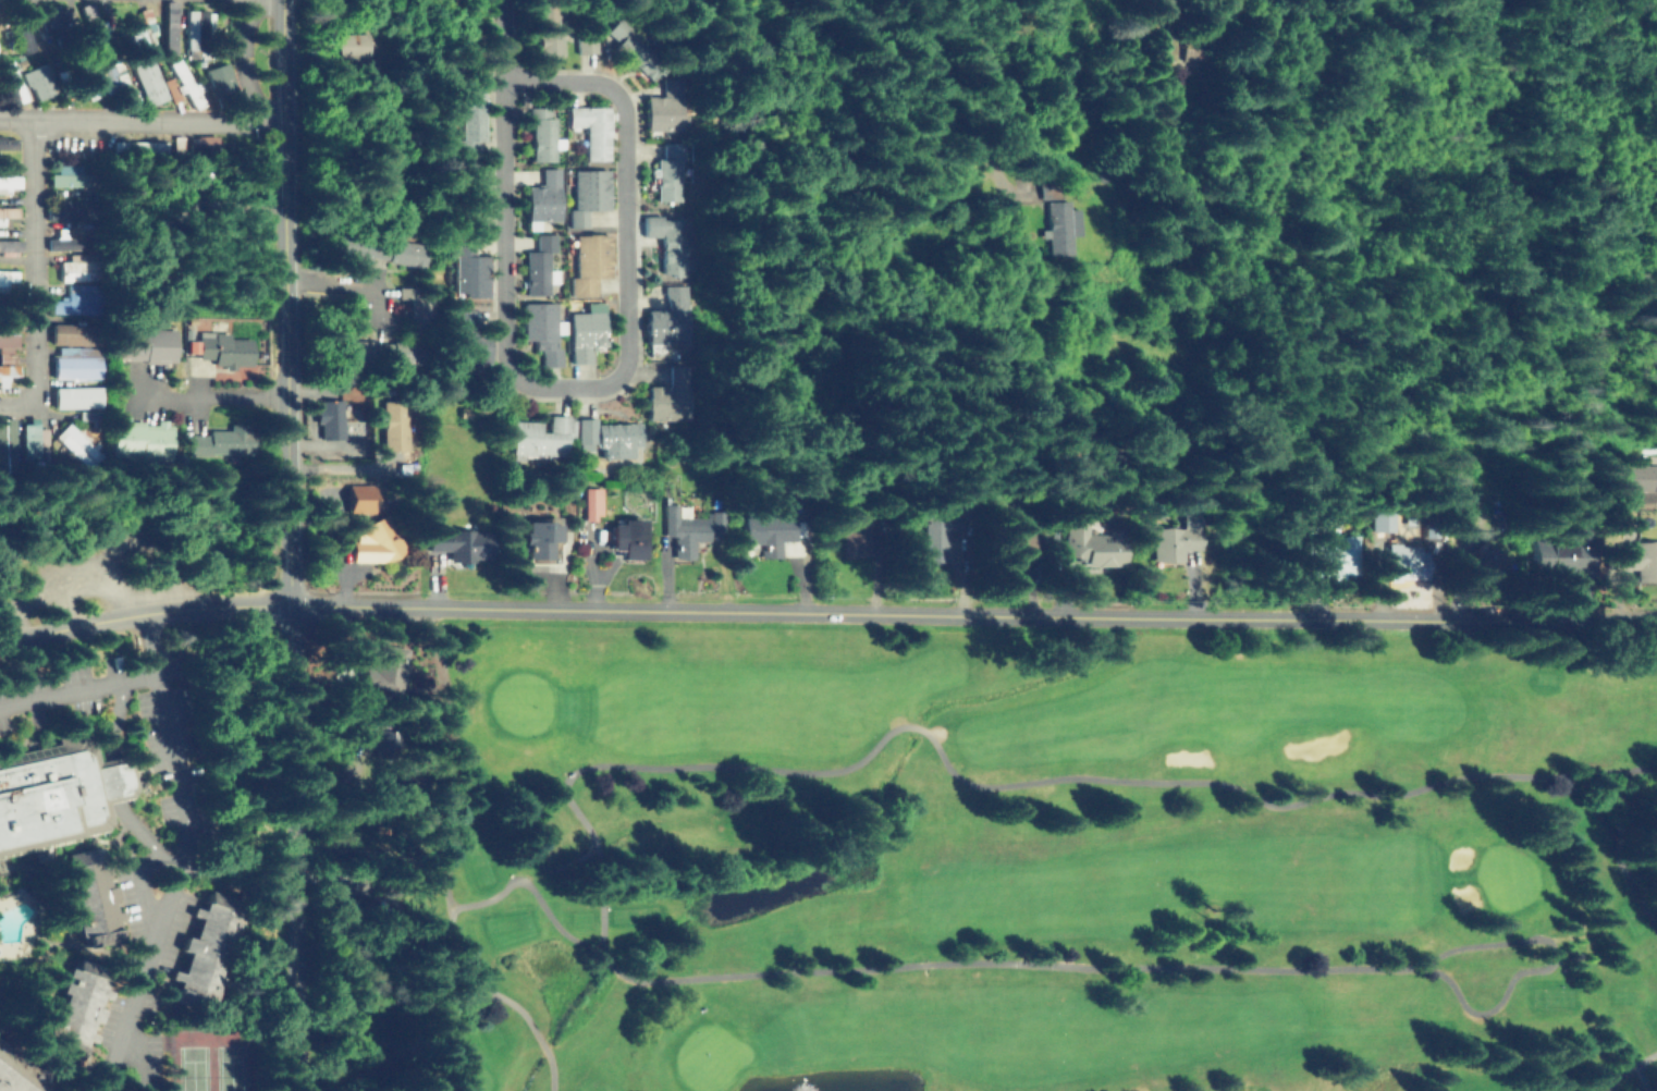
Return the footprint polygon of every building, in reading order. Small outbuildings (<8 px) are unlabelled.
[(105,47),(96,50),(79,7),(96,1),(111,45),(105,47)] [(213,47),(181,48),(180,4),(212,3),(213,47)] [(557,57),(531,58),(530,7),(556,5),(557,57)] [(48,45),(23,49),(16,15),(41,11),(48,45)] [(157,36),(124,51),(113,25),(146,11),(157,36)] [(621,19),(656,64),(651,69),(655,74),(647,81),(628,58),(625,61),(613,46),(616,44),(606,30),(621,19)] [(366,57),(330,57),(330,29),(366,28),(366,57)] [(594,53),(594,34),(575,34),(575,53),(594,53)] [(127,60),(144,106),(164,99),(147,53),(127,60)] [(235,95),(214,100),(205,64),(225,59),(235,95)] [(56,88),(28,98),(19,72),(45,62),(56,88)] [(205,106),(194,112),(172,69),(184,62),(199,93),(205,106)] [(125,87),(103,93),(98,70),(120,65),(125,87)] [(181,96),(171,101),(159,79),(170,74),(181,96)] [(683,77),(683,126),(646,126),(646,93),(662,93),(662,77),(683,77)] [(94,95),(89,80),(72,86),(77,101),(94,95)] [(483,90),(483,140),(474,140),(474,154),(458,154),(458,139),(457,90),(483,90)] [(544,103),(544,118),(551,118),(552,158),(531,158),(530,122),(527,122),(527,103),(544,103)] [(606,107),(606,115),(607,157),(585,157),(585,124),(567,124),(567,108),(606,107)] [(11,148),(0,148),(0,133),(11,133),(11,148)] [(677,198),(654,198),(653,158),(663,158),(662,137),(684,136),(684,160),(676,160),(677,198)] [(216,138),(216,156),(198,155),(198,138),(216,138)] [(475,210),(476,226),(458,226),(457,211),(456,160),(482,160),(482,210),(475,210)] [(81,182),(46,183),(46,162),(79,161),(81,182)] [(536,226),(525,228),(525,186),(539,186),(539,167),(557,167),(559,193),(556,193),(556,218),(537,219),(536,226)] [(607,170),(606,208),(587,208),(587,224),(573,223),(572,203),(575,201),(574,169),(607,170)] [(17,184),(0,185),(0,170),(17,170),(17,184)] [(1068,195),(1068,217),(1077,217),(1078,233),(1069,233),(1069,250),(1040,250),(1039,196),(1068,195)] [(96,213),(49,214),(49,199),(96,198),(96,213)] [(19,216),(0,216),(0,202),(19,201),(19,216)] [(682,214),(683,273),(660,274),(659,234),(643,235),(642,216),(682,214)] [(425,244),(421,265),(330,253),(334,231),(425,244)] [(89,249),(52,249),(51,233),(89,232),(89,249)] [(553,233),(553,249),(548,249),(548,292),(525,292),(525,249),(536,249),(536,233),(553,233)] [(593,293),(568,293),(567,270),(574,270),(573,234),(606,233),(606,274),(593,274),(593,293)] [(483,256),(482,291),(480,291),(480,296),(455,295),(455,291),(452,291),(453,256),(452,256),(452,235),(470,235),(470,255),(483,256)] [(19,253),(0,253),(0,236),(17,236),(19,253)] [(98,277),(59,277),(59,260),(98,259),(98,277)] [(14,279),(0,279),(0,266),(14,266),(14,279)] [(100,283),(100,311),(62,312),(62,309),(47,309),(46,291),(61,290),(61,284),(100,283)] [(412,297),(393,297),(393,284),(412,283),(412,297)] [(686,342),(648,343),(647,310),(665,309),(664,286),(683,285),(686,342)] [(432,297),(432,332),(412,332),(412,297),(432,297)] [(553,302),(554,344),(559,344),(559,364),(540,364),(540,346),(537,346),(537,335),(523,335),(523,303),(536,303),(536,302),(553,302)] [(605,304),(603,347),(592,347),(591,363),(572,361),(574,311),(588,312),(589,303),(605,304)] [(470,306),(471,330),(484,330),(484,360),(452,361),(452,336),(450,336),(449,306),(470,306)] [(49,344),(83,345),(84,325),(49,324),(49,344)] [(16,343),(0,343),(0,326),(16,326),(16,343)] [(145,326),(145,327),(173,326),(173,359),(140,360),(140,357),(113,357),(113,326),(145,326)] [(217,331),(249,331),(249,364),(232,364),(233,370),(223,370),(223,364),(212,365),(212,357),(192,357),(192,331),(217,331)] [(0,333),(0,388),(4,388),(4,376),(13,376),(13,347),(14,347),(14,333),(0,333)] [(373,334),(373,341),(420,340),(420,363),(367,364),(367,363),(332,364),(332,334),(373,334)] [(99,380),(100,358),(51,357),(51,379),(99,380)] [(22,382),(0,383),(0,362),(22,361),(22,382)] [(671,418),(645,418),(643,389),(665,389),(665,361),(685,361),(686,417),(671,417),(671,418)] [(100,387),(52,388),(52,409),(101,408),(100,387)] [(349,434),(320,434),(319,400),(348,399),(349,434)] [(404,405),(380,405),(380,451),(404,451),(404,405)] [(101,421),(77,421),(77,408),(101,407),(101,421)] [(569,413),(570,433),(565,433),(565,451),(511,453),(510,429),(511,429),(511,419),(539,418),(539,428),(543,428),(543,414),(569,413)] [(142,415),(142,424),(171,422),(171,456),(143,457),(142,454),(109,454),(109,416),(142,415)] [(593,422),(597,422),(597,419),(637,419),(637,443),(630,443),(631,453),(599,454),(599,443),(597,443),(597,440),(593,440),(575,441),(575,417),(593,417),(593,422)] [(13,473),(12,418),(0,418),(0,473),(13,473)] [(241,419),(242,425),(255,425),(256,449),(209,450),(209,454),(187,454),(187,430),(207,429),(206,426),(225,426),(225,419),(241,419)] [(36,457),(21,458),(20,421),(35,420),(36,457)] [(83,424),(98,442),(76,462),(50,434),(62,425),(71,434),(83,424)] [(1623,465),(1622,490),(1656,491),(1656,466),(1623,465)] [(601,516),(579,517),(578,483),(600,483),(601,516)] [(370,485),(343,484),(342,512),(369,513),(370,485)] [(675,497),(675,511),(728,510),(728,537),(689,538),(690,553),(673,554),(673,538),(668,538),(668,536),(658,536),(658,497),(675,497)] [(869,552),(844,554),(839,499),(864,497),(869,552)] [(1397,506),(1397,528),(1368,527),(1368,507),(1397,506)] [(1119,532),(1119,563),(1085,564),(1085,559),(1066,559),(1065,507),(1087,507),(1087,532),(1119,532)] [(759,511),(759,516),(793,516),(793,539),(781,539),(781,554),(756,555),(756,542),(741,542),(741,512),(759,511)] [(944,561),(918,562),(918,512),(956,511),(957,529),(943,529),(944,561)] [(441,514),(441,530),(449,530),(449,524),(469,524),(469,529),(486,529),(486,553),(469,554),(469,562),(449,563),(449,549),(419,550),(419,531),(422,530),(422,514),(441,514)] [(383,559),(383,560),(364,560),(364,559),(348,559),(348,536),(368,536),(367,516),(402,515),(402,550),(395,550),(395,556),(384,556),(384,559),(383,559)] [(640,519),(641,554),(616,554),(616,547),(603,547),(603,524),(616,523),(616,519),(640,519)] [(547,554),(524,555),(523,529),(524,529),(524,522),(555,522),(555,539),(545,539),(547,554)] [(1200,526),(1200,547),(1183,548),(1183,559),(1155,560),(1155,527),(1185,526),(1200,526)] [(1359,534),(1359,573),(1309,573),(1309,534),(1359,534)] [(1569,536),(1569,543),(1591,543),(1592,574),(1564,575),(1564,580),(1533,580),(1532,544),(1537,544),(1536,537),(1569,536)] [(1510,565),(1481,590),(1458,563),(1488,538),(1510,565)] [(1637,540),(1656,540),(1656,578),(1633,578),(1633,565),(1610,566),(1610,547),(1637,547),(1637,540)] [(1426,578),(1387,578),(1386,544),(1426,543),(1426,578)] [(401,645),(396,692),(354,687),(359,640),(401,645)] [(395,750),(369,750),(368,718),(395,716),(395,750)] [(106,825),(85,735),(0,755),(0,849),(106,825)] [(54,853),(109,841),(124,930),(72,939),(54,853)] [(162,988),(200,886),(257,910),(221,1012),(162,988)] [(34,1047),(74,1063),(105,972),(64,958),(34,1047)] [(44,1084),(38,1090),(0,1090),(0,1047),(44,1084)]
